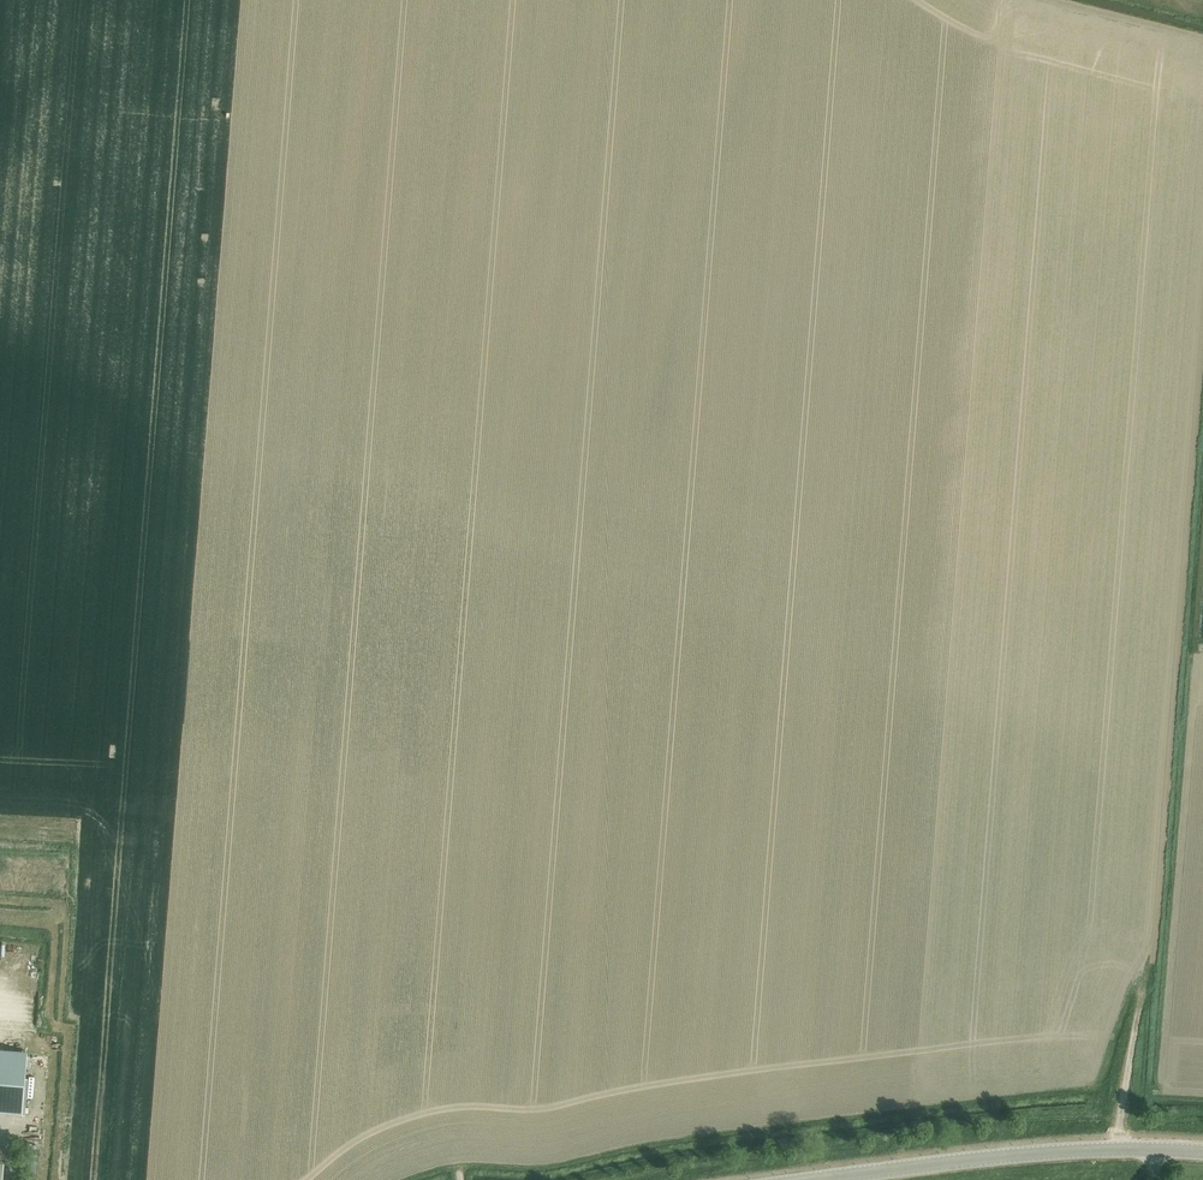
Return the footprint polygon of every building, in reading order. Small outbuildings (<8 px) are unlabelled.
[(22,1116),(27,1056),(0,1053),(0,1114),(22,1116)]
